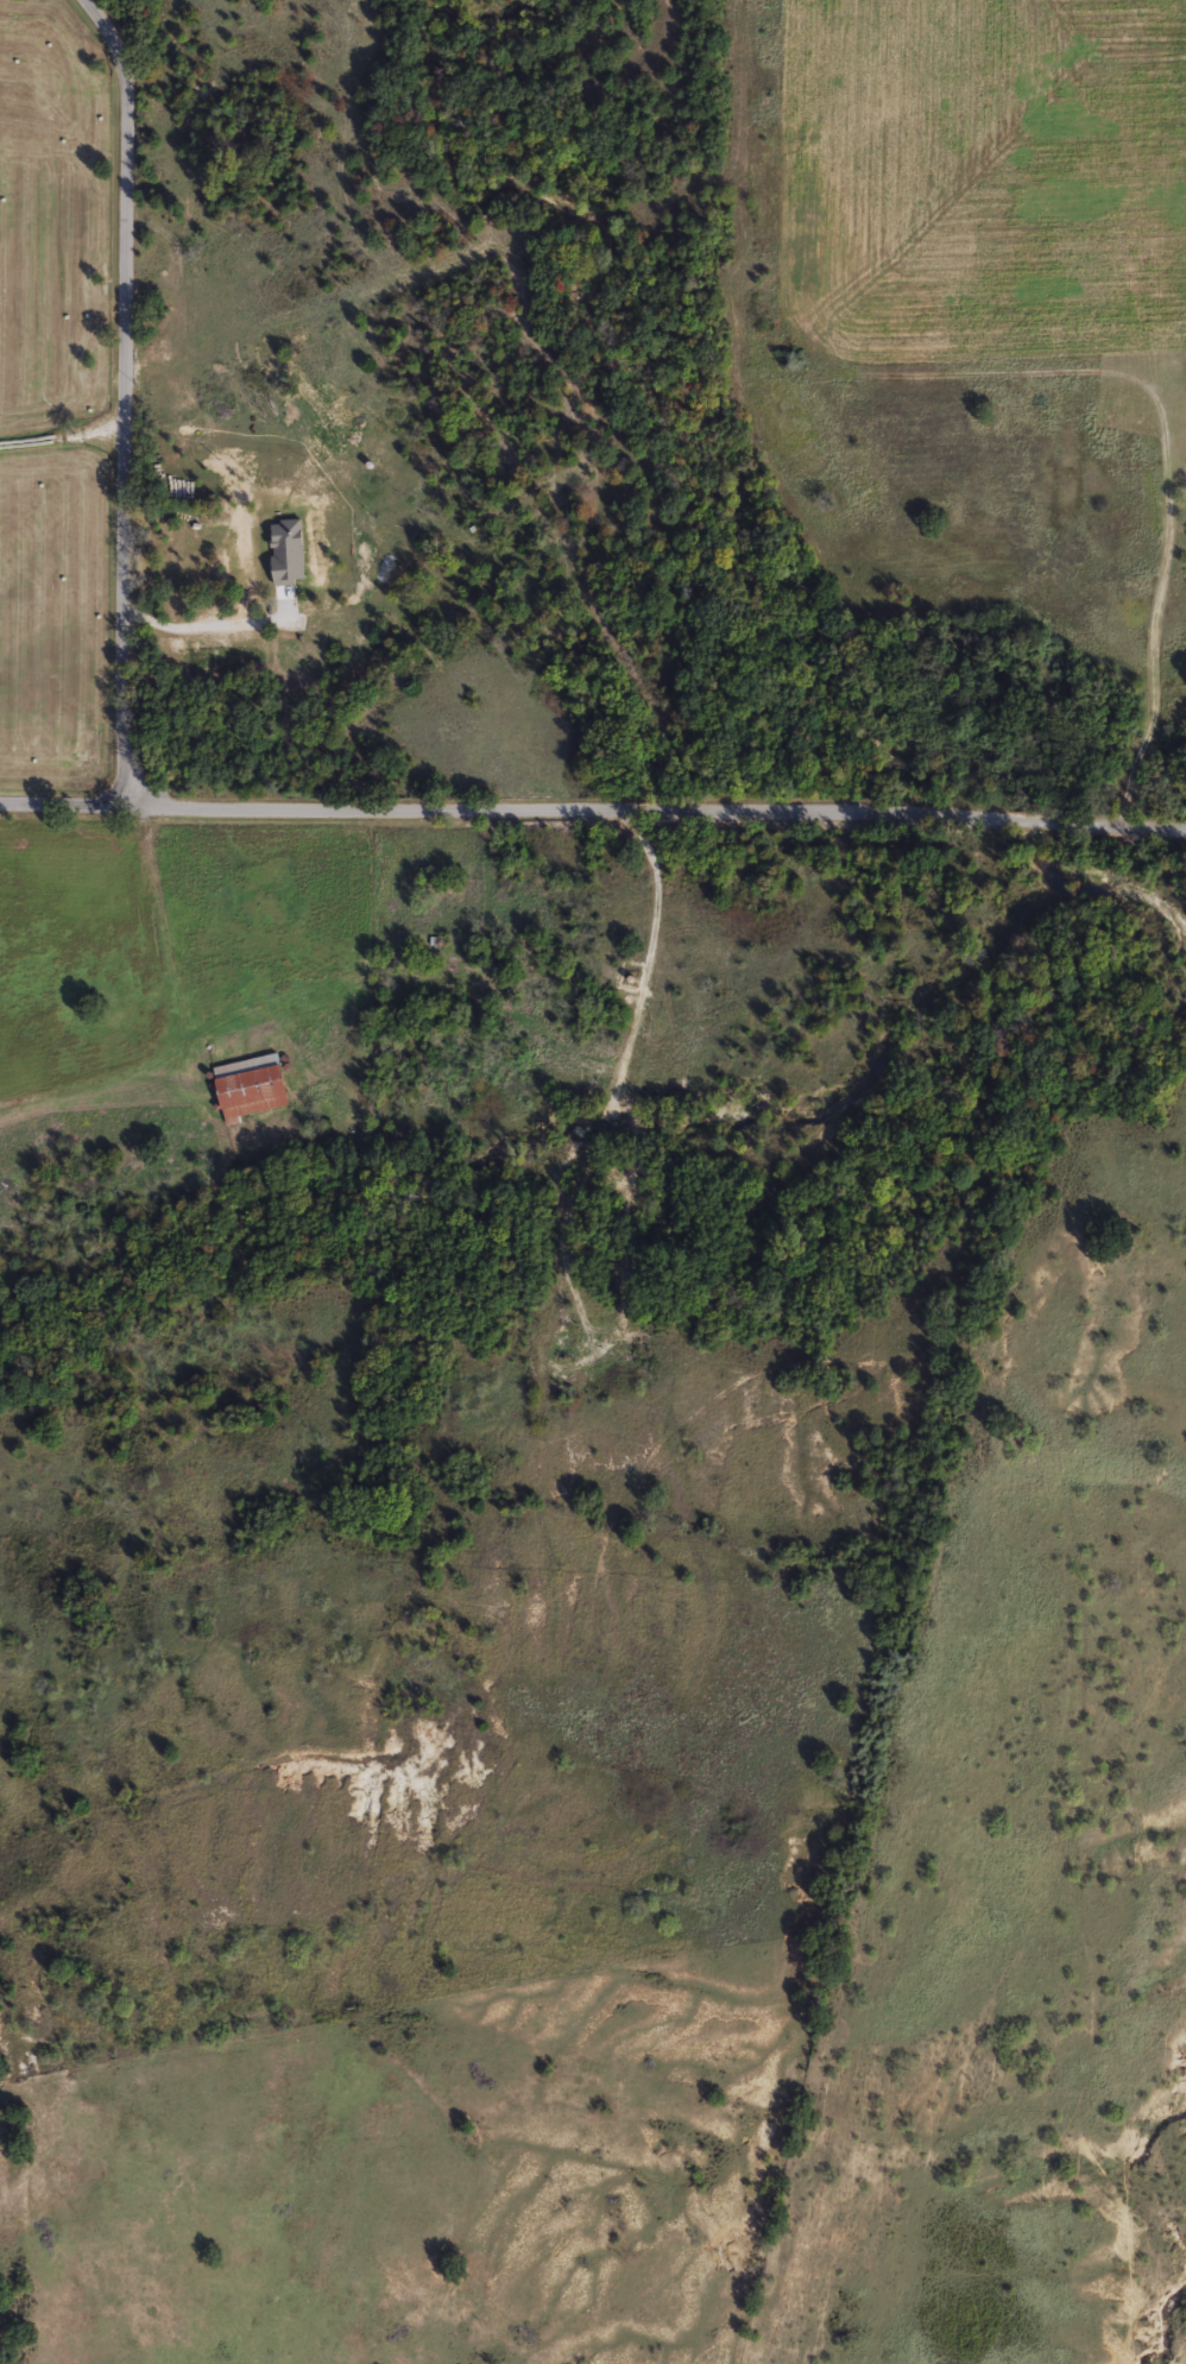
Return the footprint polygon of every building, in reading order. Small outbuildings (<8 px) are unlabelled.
[(210,1066),(277,1054),(286,1108),(241,1115),(242,1122),(221,1126),(210,1066)]
